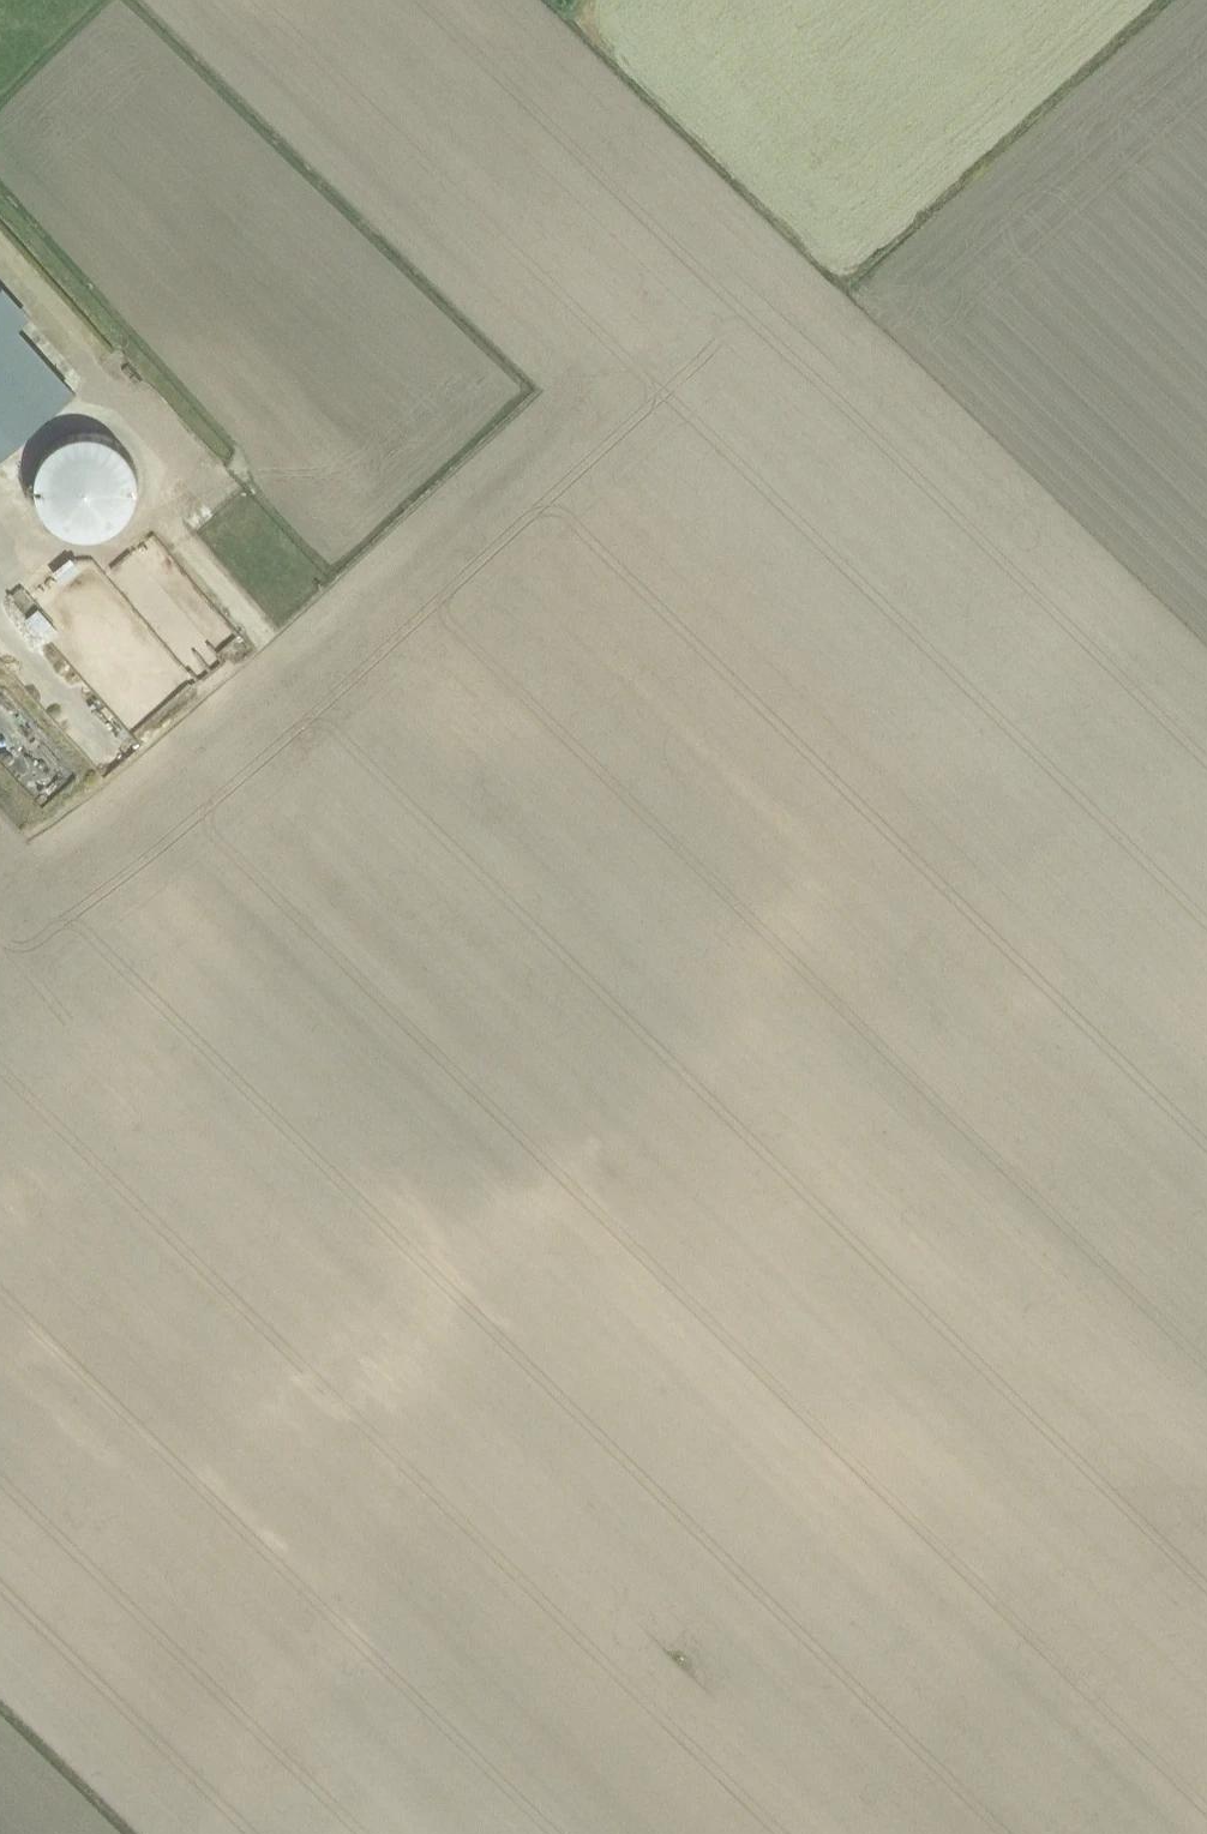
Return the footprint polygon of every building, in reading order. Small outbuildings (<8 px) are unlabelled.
[(74,388),(0,305),(0,454),(74,388)] [(36,472),(35,478),(35,488),(37,498),(41,507),(50,519),(60,526),(74,531),(85,533),(94,533),(104,530),(116,524),(127,514),(134,502),(137,495),(139,485),(139,477),(136,468),(135,461),(127,449),(119,441),(110,435),(100,432),(91,430),(81,431),(72,433),(59,439),(48,447),(43,455),(38,465),(36,472)] [(30,615),(50,639),(65,628),(45,603),(30,615)]
